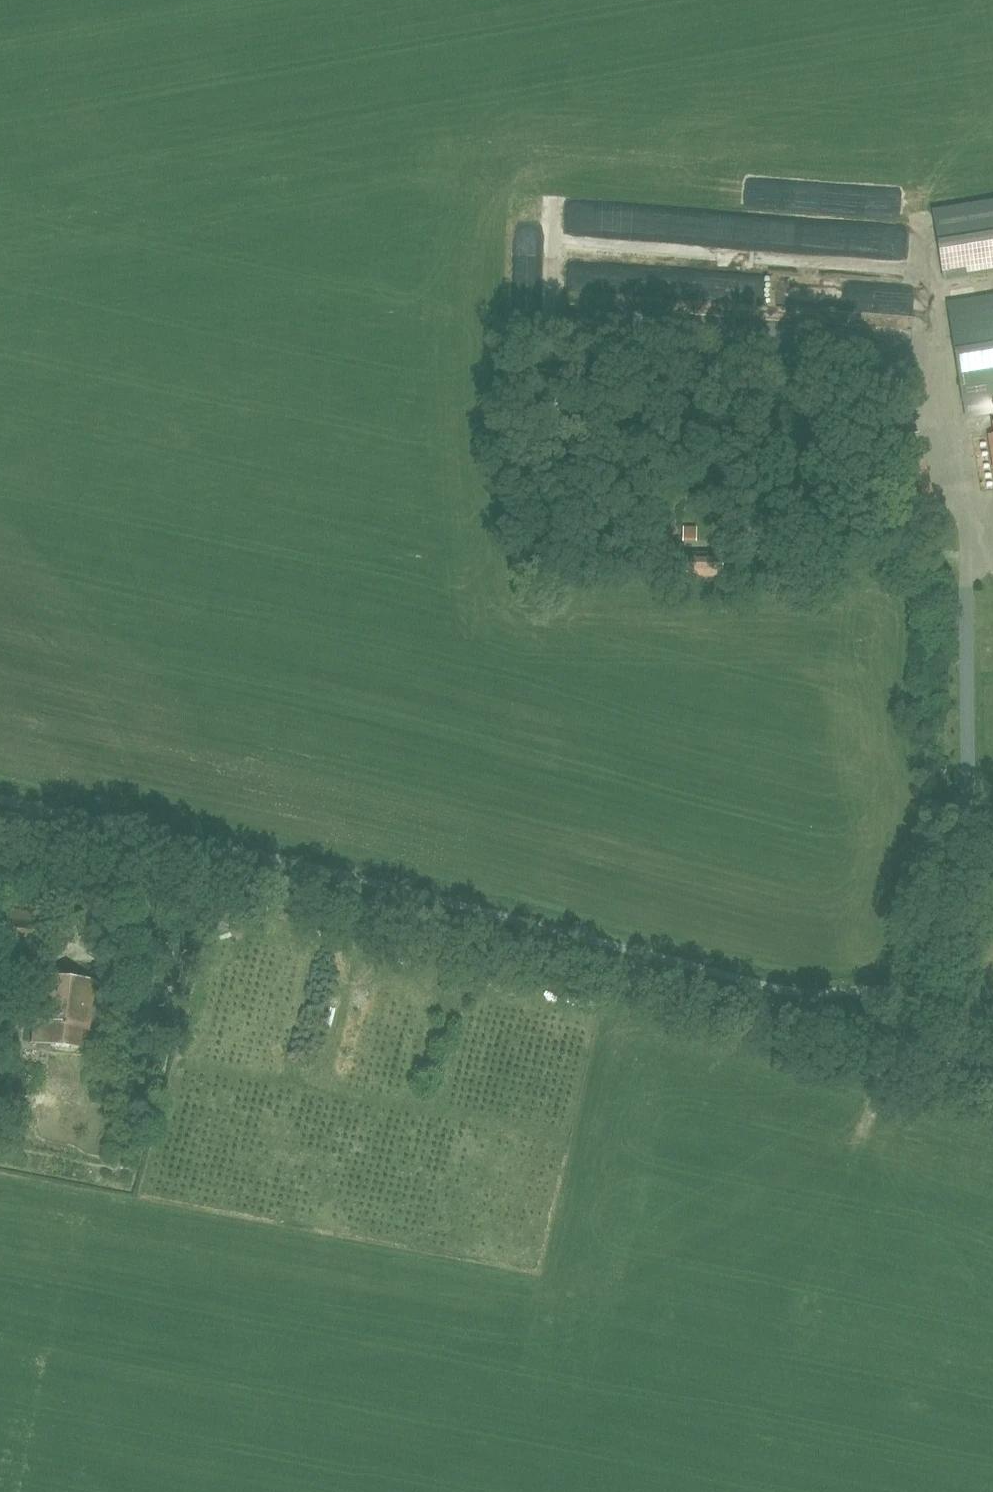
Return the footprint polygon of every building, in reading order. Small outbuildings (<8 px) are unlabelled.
[(932,211),(943,279),(992,271),(992,201),(932,211)] [(913,303),(915,275),(853,270),(852,283),(890,286),(889,291),(906,293),(905,302),(913,303)] [(947,304),(962,403),(963,403),(966,418),(992,414),(992,412),(991,399),(992,399),(992,297),(947,304)] [(689,554),(689,576),(723,576),(724,555),(689,554)] [(43,994),(32,1041),(94,1056),(105,1009),(43,994)]
